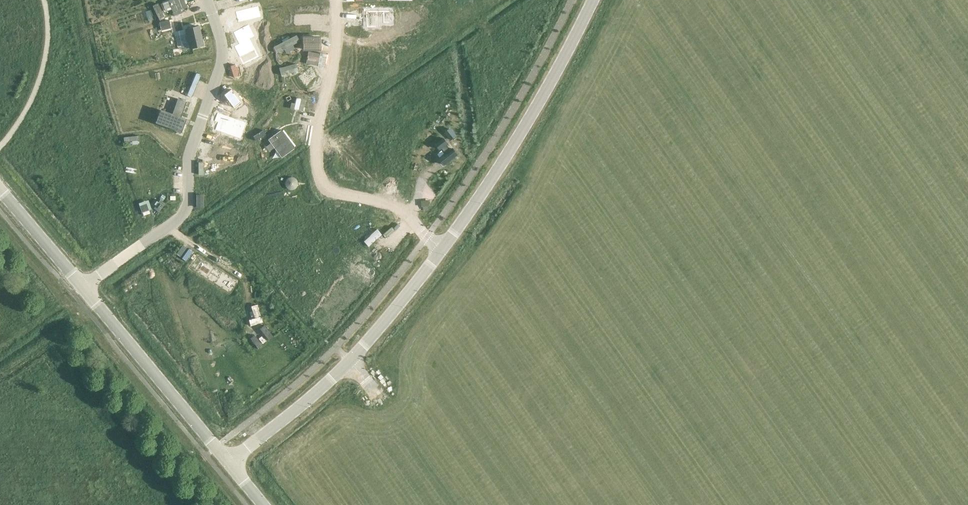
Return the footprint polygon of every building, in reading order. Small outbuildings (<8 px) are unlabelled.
[(390,11),(366,11),(366,27),(377,27),(377,14),(383,14),(383,23),(390,23),(390,11)] [(321,15),(295,15),(295,25),(321,25),(321,15)] [(248,25),(233,32),(239,44),(234,46),(239,57),(255,50),(249,38),(254,36),(248,25)] [(198,26),(186,29),(190,49),(203,46),(198,26)] [(319,37),(303,38),(303,50),(319,49),(319,37)] [(311,67),(298,76),(305,86),(318,76),(311,67)] [(231,90),(224,95),(233,108),(240,102),(231,90)] [(159,114),(155,124),(181,132),(185,119),(185,118),(185,119),(180,117),(185,102),(176,99),(177,99),(172,114),(167,113),(166,116),(159,114)] [(217,113),(214,121),(218,122),(215,130),(240,139),(245,123),(217,113)] [(444,139),(436,145),(440,149),(440,150),(442,148),(446,154),(440,159),(444,165),(458,155),(457,155),(453,149),(450,151),(446,145),(448,144),(447,143),(447,144),(444,139)] [(199,258),(190,272),(193,269),(230,293),(236,283),(239,285),(239,284),(199,258)]
